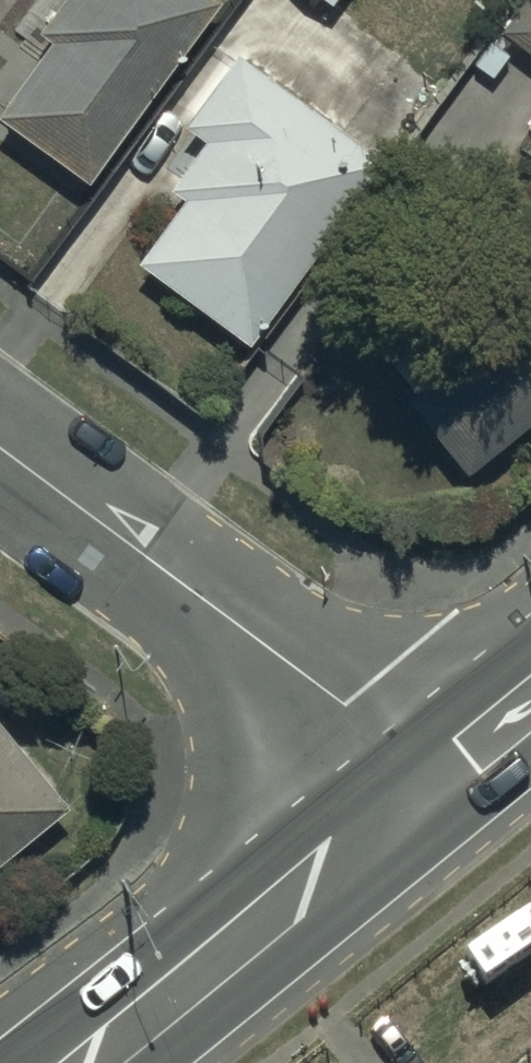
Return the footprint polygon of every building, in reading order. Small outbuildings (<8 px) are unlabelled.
[(0,95),(0,112),(81,172),(208,0),(53,0),(36,24),(47,32),(0,95)] [(495,22),(530,49),(530,0),(512,0),(495,22)] [(180,192),(131,254),(246,339),(380,158),(233,49),(181,118),(202,134),(166,182),(180,192)] [(462,464),(530,409),(530,271),(401,392),(462,464)] [(64,797),(0,718),(0,849),(64,797)]
